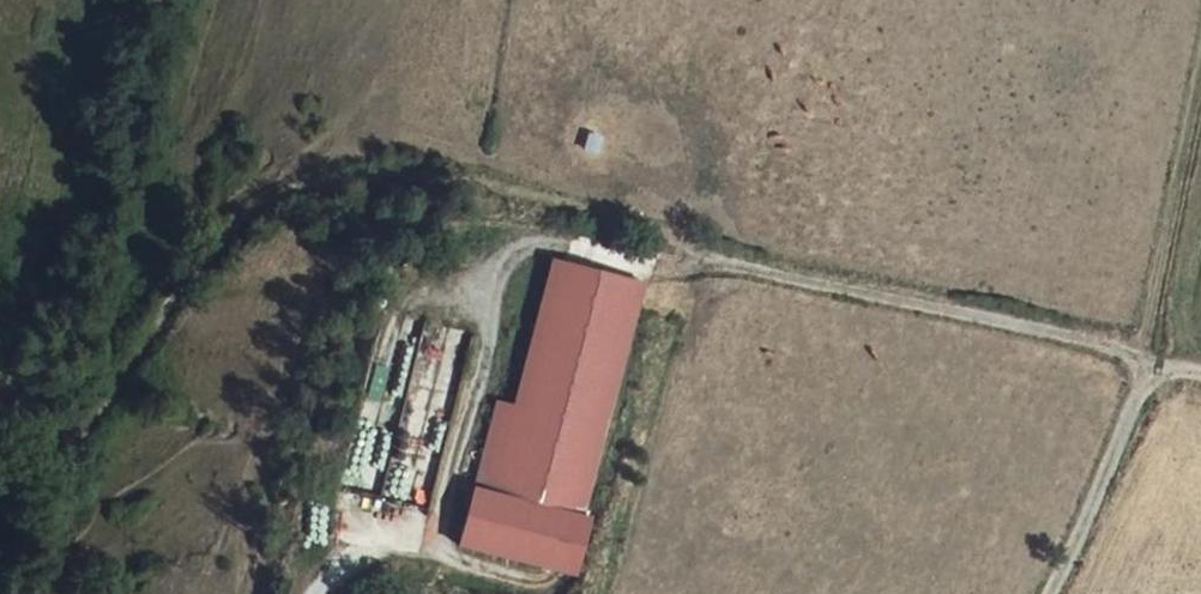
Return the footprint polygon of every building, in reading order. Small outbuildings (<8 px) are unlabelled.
[(576,521),(651,300),(562,269),(513,407),(494,401),(446,542),(563,584),(583,524),(576,521)]
